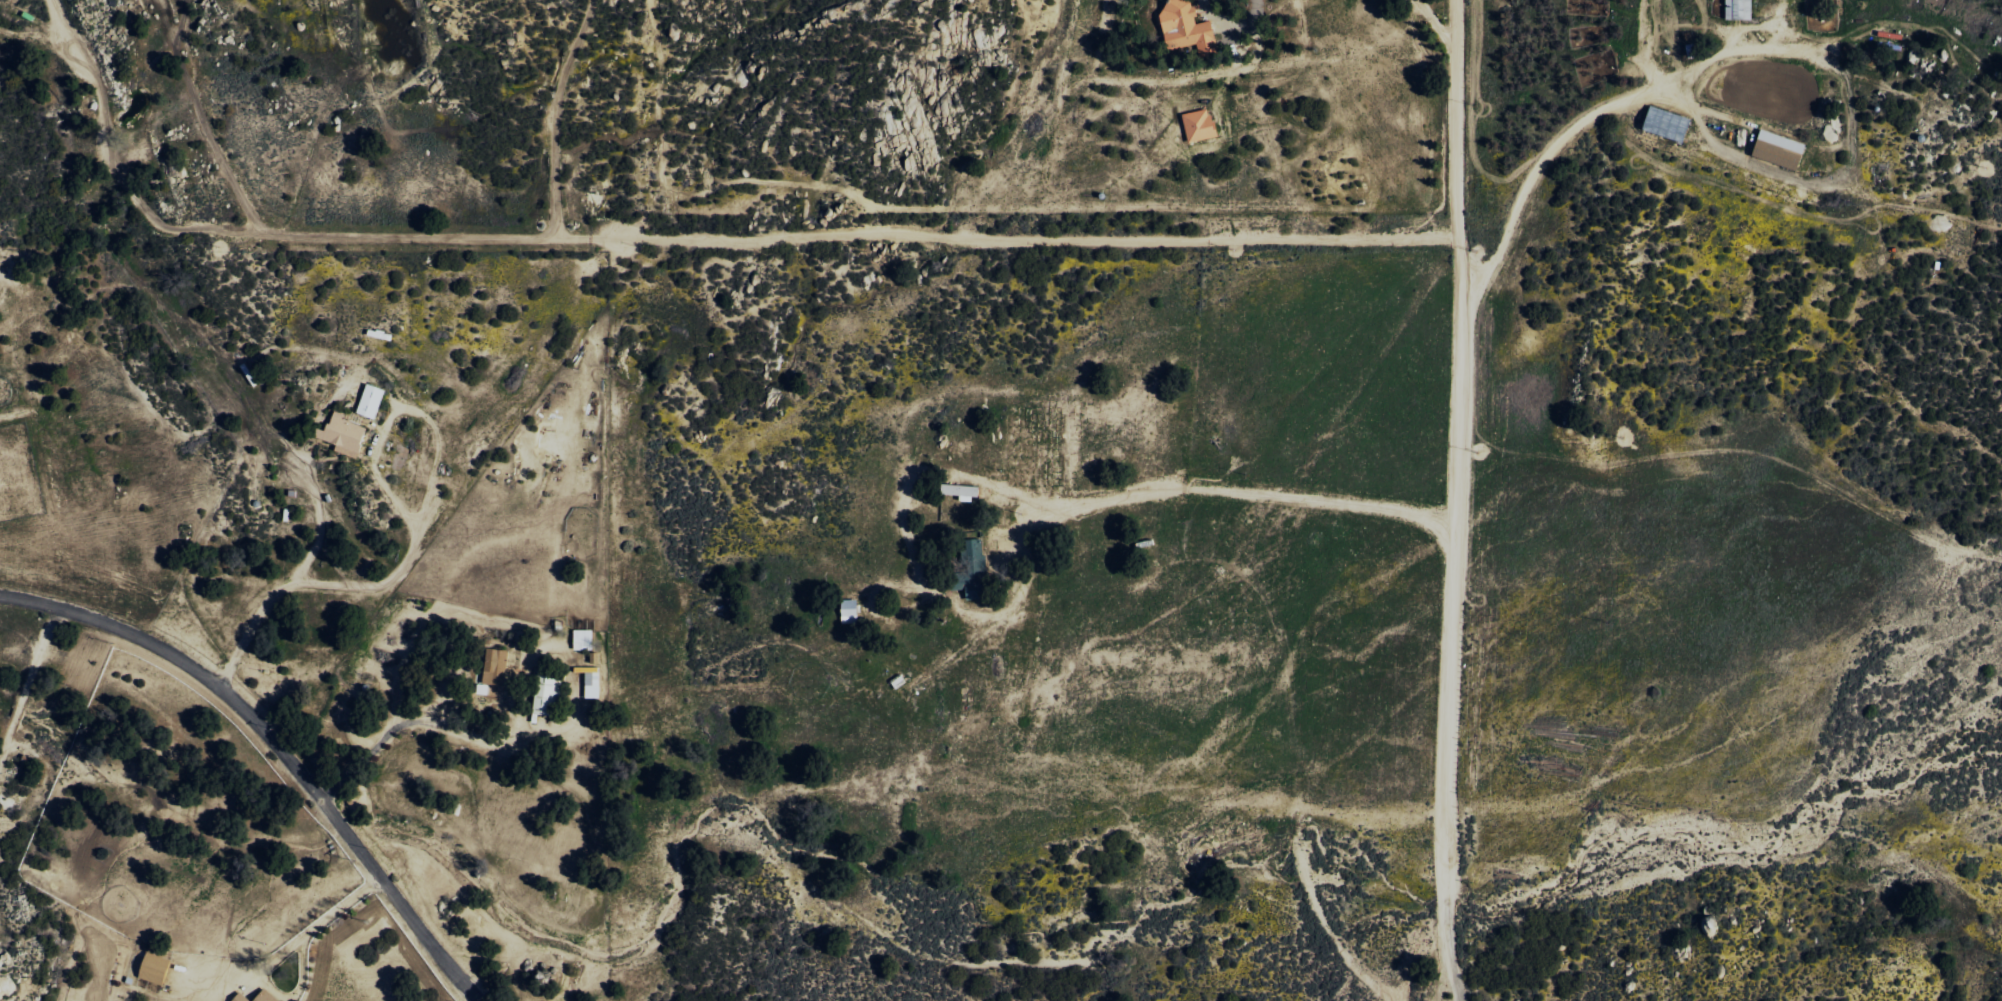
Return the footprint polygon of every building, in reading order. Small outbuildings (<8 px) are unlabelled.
[(1170,50),(1198,43),(1202,58),(1220,53),(1213,20),(1199,23),(1194,0),(1174,0),(1173,0),(1174,6),(1161,9),(1170,50)] [(1754,20),(1754,0),(1728,0),(1727,19),(1754,20)] [(1688,141),(1694,117),(1652,107),(1646,131),(1688,141)] [(1218,137),(1214,108),(1184,113),(1189,142),(1218,137)] [(1755,156),(1800,170),(1809,143),(1763,129),(1755,156)] [(358,413),(376,419),(386,390),(368,384),(358,413)] [(360,459),(369,427),(344,420),(346,413),(334,409),(327,431),(318,428),(315,437),(337,443),(335,451),(360,459)] [(962,495),(962,499),(982,500),(982,486),(944,485),(944,494),(962,495)] [(985,555),(982,539),(965,541),(967,557),(985,555)] [(968,599),(986,599),(986,578),(968,578),(968,599)] [(844,624),(860,624),(860,600),(844,600),(844,624)] [(576,650),(594,650),(594,630),(576,630),(576,650)] [(513,651),(488,648),(484,684),(508,687),(513,651)] [(600,672),(586,672),(587,698),(601,698),(600,672)] [(555,715),(557,677),(538,676),(537,715),(555,715)] [(164,986),(173,962),(150,952),(140,977),(164,986)] [(266,989),(256,1000),(280,1000),(266,989)] [(241,992),(234,1000),(252,1000),(241,992)]
